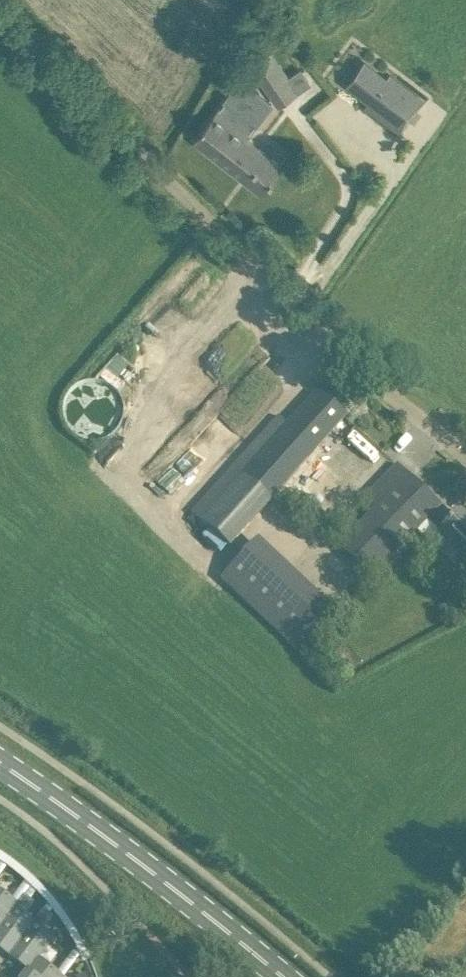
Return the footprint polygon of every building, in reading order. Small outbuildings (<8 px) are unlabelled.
[(272,51),(251,63),(269,94),(292,80),(272,51)] [(390,75),(387,79),(365,62),(347,85),(370,102),(367,106),(400,131),(423,100),(390,75)] [(206,123),(193,139),(262,191),(274,175),(282,165),(247,138),(256,125),(274,103),(240,78),(223,100),(206,123)] [(200,521),(231,549),(349,419),(318,391),(200,521)] [(461,513),(450,525),(436,511),(441,506),(409,476),(340,547),(372,578),(417,531),(435,548),(440,548),(446,541),(465,560),(465,518),(461,513)] [(337,613),(326,625),(248,551),(222,579),(301,653),(337,614),(337,613)] [(19,905),(0,890),(0,929),(19,905)] [(35,923),(25,915),(34,903),(26,896),(19,905),(0,929),(0,950),(10,957),(35,923)] [(39,958),(40,959),(55,938),(45,929),(53,917),(45,910),(35,923),(10,957),(29,971),(39,958)] [(40,959),(39,958),(29,971),(24,976),(64,976),(40,959)]
